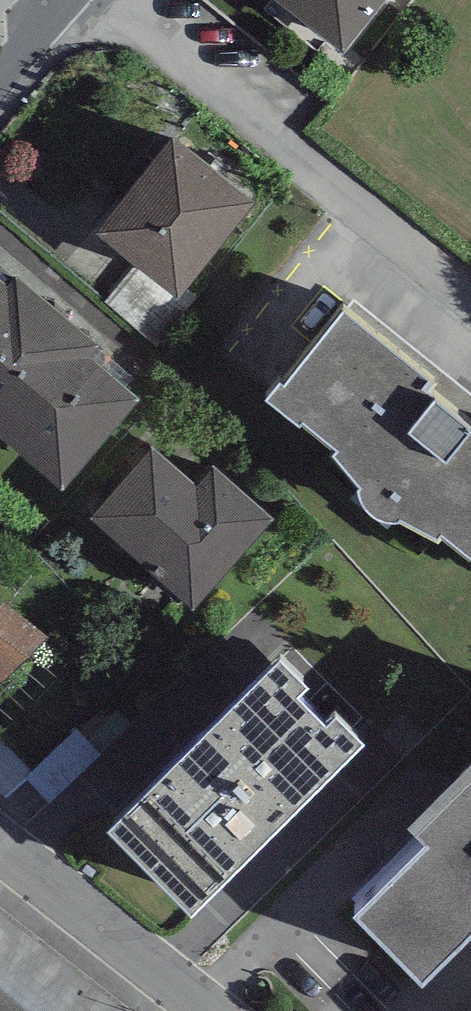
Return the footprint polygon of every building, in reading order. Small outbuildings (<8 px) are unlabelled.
[(343,58),(389,0),(271,0),(343,58)] [(254,182),(174,115),(94,209),(174,276),(254,182)] [(0,248),(0,407),(64,459),(139,368),(87,325),(97,314),(18,248),(11,257),(0,248)] [(345,284),(283,360),(279,357),(264,375),(297,402),(301,397),(335,425),(329,433),(357,460),(360,466),(360,472),(362,479),(365,485),(369,491),(375,494),(382,497),(391,500),(396,500),(400,498),(433,518),(441,508),(470,533),(470,387),(345,284)] [(197,470),(153,431),(90,501),(194,593),(274,503),(214,450),(197,470)] [(2,597),(0,599),(0,680),(2,682),(44,634),(2,597)] [(307,660),(280,629),(106,803),(188,888),(363,713),(337,686),(325,698),(297,670),(307,660)] [(407,793),(426,812),(353,884),(421,953),(470,904),(470,730),(407,793)] [(79,738),(29,784),(54,811),(104,765),(79,738)] [(0,916),(0,988),(25,1010),(122,1010),(0,916)] [(0,988),(0,1010),(25,1010),(0,988)]
